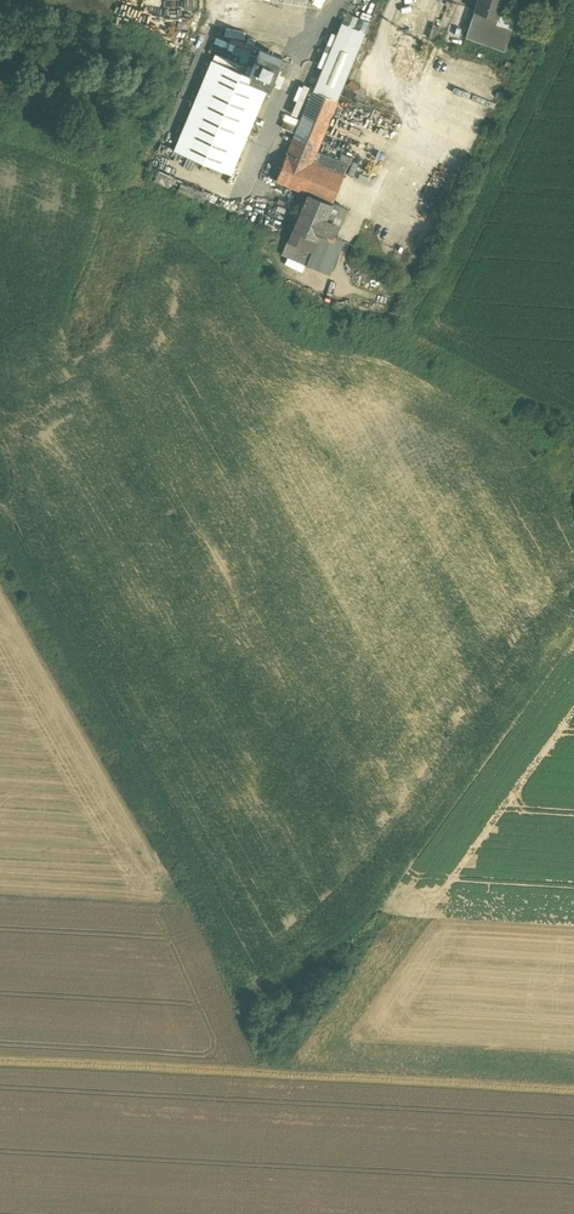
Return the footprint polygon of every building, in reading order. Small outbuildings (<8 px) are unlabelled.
[(192,0),(168,0),(168,18),(181,17),(181,9),(192,9),(192,0)] [(474,10),(498,17),(503,0),(478,0),(474,10)] [(394,5),(398,23),(415,19),(411,1),(394,5)] [(498,17),(474,10),(466,38),(506,50),(513,27),(496,22),(498,17)] [(342,26),(278,182),(300,191),(315,154),(364,35),(342,26)] [(269,46),(267,52),(282,56),(284,50),(269,46)] [(249,76),(269,84),(280,58),(260,50),(249,76)] [(292,63),(280,58),(269,84),(281,89),(292,63)] [(175,151),(232,175),(269,84),(249,76),(212,60),(175,151)] [(283,120),(280,126),(291,131),(294,125),(283,120)] [(347,167),(315,154),(300,191),(307,194),(288,243),(312,253),(320,234),(334,239),(339,227),(325,221),(347,167)] [(173,189),(176,181),(156,172),(152,180),(173,189)] [(203,203),(207,194),(182,184),(178,192),(203,203)] [(307,266),(329,275),(342,243),(334,239),(320,234),(307,266)] [(312,253),(288,243),(283,255),(307,266),(312,253)]
